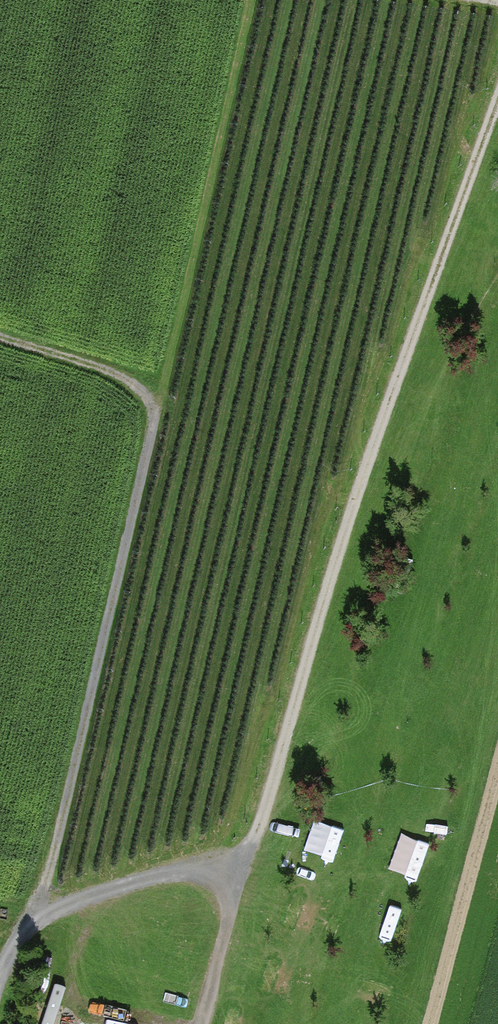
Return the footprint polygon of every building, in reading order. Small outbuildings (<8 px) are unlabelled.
[(352,846),(356,812),(327,808),(323,843),(352,846)] [(421,851),(416,884),(446,889),(451,856),(421,851)]
